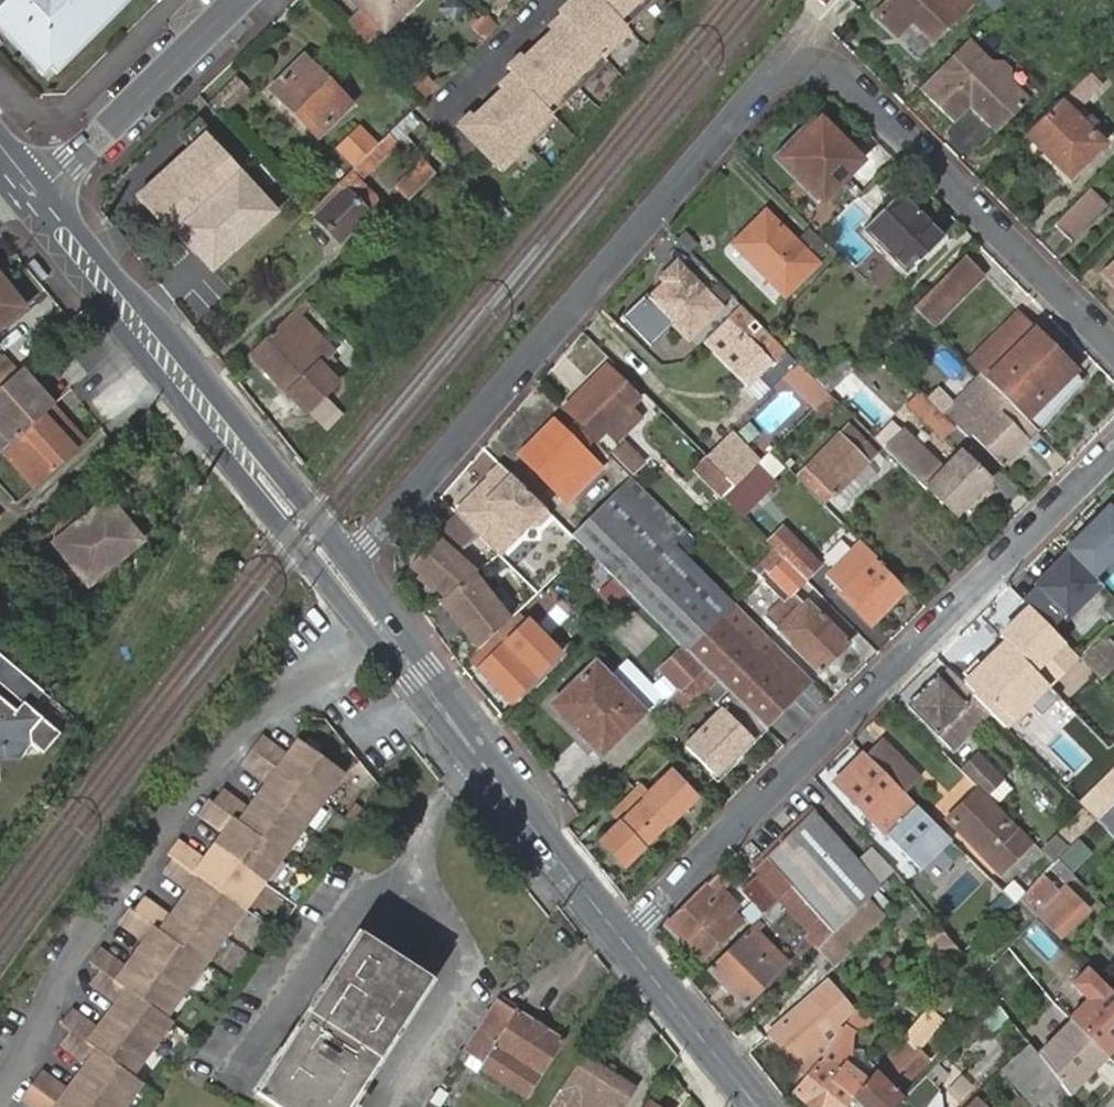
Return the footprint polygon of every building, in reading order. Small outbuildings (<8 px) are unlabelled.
[(124,0),(0,0),(0,39),(37,76),(45,68),(50,73),(124,0)] [(386,25),(389,28),(416,0),(361,0),(367,6),(381,20),(386,25)] [(457,125),(501,170),(555,117),(550,111),(604,58),(601,55),(628,29),(622,23),(646,0),(575,0),(574,1),(572,0),(567,0),(557,11),(559,14),(546,26),(550,30),(522,57),(519,53),(505,67),(511,72),(497,85),(501,88),(474,116),(470,112),(457,125)] [(872,14),(894,35),(910,19),(932,40),(971,1),(970,0),(886,0),(872,14)] [(370,42),(386,25),(381,20),(367,6),(350,23),(370,42)] [(989,66),(963,39),(913,88),(949,125),(964,110),(969,105),(994,130),(1024,100),(1003,80),(1004,72),(997,66),(989,66)] [(345,104),(299,59),(272,87),(317,131),(345,104)] [(1097,88),(1083,74),(1076,81),(1091,96),(1097,88)] [(1091,96),(1076,81),(1055,102),(1021,136),(1065,180),(1098,147),(1069,117),(1091,96)] [(989,135),(994,130),(969,105),(964,110),(989,135)] [(858,161),(819,121),(781,160),(821,200),(858,161)] [(360,160),(375,145),(358,126),(338,147),(355,165),(360,160)] [(396,135),(391,130),(375,145),(360,160),(365,166),(396,135)] [(163,244),(175,231),(212,271),(278,212),(241,175),(234,181),(202,148),(144,200),(131,212),(163,244)] [(428,170),(422,164),(409,176),(417,183),(428,170)] [(381,198),(351,169),(340,179),(346,186),(370,209),(381,198)] [(343,237),(370,209),(346,186),(318,213),(343,237)] [(1101,204),(1087,190),(1051,225),(1066,240),(1101,204)] [(951,251),(894,195),(861,229),(918,284),(951,251)] [(812,262),(763,212),(733,243),(782,293),(812,262)] [(978,275),(961,257),(911,307),(928,324),(978,275)] [(48,275),(34,258),(27,265),(41,281),(45,278),(48,275)] [(1099,273),(1113,288),(1113,258),(1099,273)] [(663,283),(647,296),(673,326),(681,336),(711,306),(721,315),(734,301),(699,264),(684,279),(671,265),(658,278),(663,283)] [(0,279),(0,327),(24,308),(0,279)] [(673,326),(647,296),(625,316),(651,346),(673,326)] [(711,306),(681,336),(691,346),(696,341),(721,315),(711,306)] [(330,350),(291,310),(262,339),(248,351),(301,406),(321,388),(307,372),(330,350)] [(767,361),(721,315),(696,341),(742,387),(763,366),(767,361)] [(985,382),(1037,330),(1022,315),(969,365),(979,376),(985,382)] [(1002,398),(1031,428),(1080,380),(1066,365),(1069,362),(1037,330),(985,382),(1002,398)] [(790,356),(781,347),(767,361),(763,366),(772,375),(790,356)] [(0,360),(0,386),(16,372),(3,358),(0,360)] [(752,397),(772,375),(763,366),(742,387),(752,397)] [(21,367),(16,372),(0,386),(0,450),(1,451),(2,450),(53,405),(54,404),(21,367)] [(826,392),(806,372),(794,383),(814,404),(826,392)] [(640,404),(613,375),(574,415),(601,442),(608,436),(617,444),(639,423),(630,414),(640,404)] [(966,434),(1002,398),(979,376),(954,401),(939,387),(925,401),(950,426),(966,434)] [(826,392),(814,404),(810,408),(816,415),(832,398),(826,392)] [(925,401),(917,392),(903,406),(915,419),(930,405),(925,401)] [(322,395),(305,414),(324,431),(341,412),(322,395)] [(1020,439),(1031,428),(1002,398),(990,409),(1020,439)] [(2,450),(34,488),(85,443),(53,405),(2,450)] [(935,439),(950,426),(930,405),(915,419),(935,439)] [(995,463),(1020,439),(990,409),(966,434),(995,463)] [(854,421),(921,489),(924,487),(951,513),(985,481),(957,453),(931,479),(889,440),(886,443),(859,416),(854,421)] [(582,451),(593,439),(571,417),(560,428),(582,451)] [(519,453),(549,484),(565,499),(598,466),(582,451),(560,428),(552,420),(519,453)] [(843,423),(791,473),(821,503),(828,496),(872,453),(843,423)] [(749,455),(727,433),(703,456),(725,478),(749,455)] [(647,468),(629,450),(618,460),(637,478),(647,468)] [(533,523),(546,511),(498,463),(485,476),(488,478),(484,481),(487,485),(481,491),(475,490),(458,507),(498,548),(525,522),(533,523)] [(568,533),(579,544),(681,648),(712,680),(722,690),(760,728),(807,680),(674,542),(685,531),(628,474),(568,533)] [(487,485),(484,481),(475,490),(481,491),(487,485)] [(793,547),(732,484),(723,493),(784,555),(793,547)] [(821,503),(842,524),(850,517),(828,496),(821,503)] [(141,541),(108,500),(98,508),(95,504),(90,507),(89,505),(80,513),(84,519),(76,526),(68,516),(47,534),(55,543),(88,584),(90,587),(130,555),(127,552),(141,541)] [(494,552),(498,548),(458,507),(454,511),(494,552)] [(1031,586),(1038,594),(1026,608),(1046,629),(1060,614),(1063,617),(1097,583),(1089,575),(1113,551),(1113,516),(1106,507),(1063,550),(1066,552),(1031,586)] [(477,535),(454,511),(431,535),(433,536),(410,563),(421,572),(434,583),(446,593),(470,573),(473,571),(454,553),(477,535)] [(781,558),(770,547),(751,566),(761,577),(759,579),(780,599),(801,579),(781,558)] [(812,567),(793,547),(784,555),(781,558),(801,579),(812,567)] [(838,592),(870,561),(858,548),(829,576),(838,592)] [(900,591),(870,561),(838,592),(835,595),(865,626),(900,591)] [(432,587),(434,583),(421,572),(418,575),(432,587)] [(438,599),(476,648),(505,619),(470,573),(441,597),(438,599)] [(501,585),(489,594),(504,615),(517,606),(501,585)] [(844,642),(802,600),(775,627),(815,671),(844,642)] [(1075,659),(1046,629),(1026,608),(996,636),(1001,641),(957,682),(1001,729),(1075,659)] [(469,665),(473,670),(500,642),(505,647),(523,629),(514,619),(469,665)] [(1076,657),(1097,680),(1113,664),(1113,649),(1100,634),(1076,657)] [(500,642),(473,670),(506,702),(533,676),(505,647),(500,642)] [(681,648),(658,671),(677,688),(659,706),(671,720),(701,691),(712,680),(681,648)] [(638,711),(592,660),(547,704),(595,754),(638,711)] [(964,721),(979,706),(968,695),(970,692),(957,682),(949,671),(948,670),(939,678),(931,672),(901,703),(941,744),(946,739),(938,730),(956,712),(964,721)] [(722,690),(712,680),(701,691),(710,701),(722,690)] [(32,741),(45,752),(62,733),(0,681),(0,744),(32,741)] [(711,776),(760,728),(722,690),(710,701),(719,709),(683,748),(711,776)] [(946,739),(964,721),(956,712),(938,730),(946,739)] [(263,739),(253,752),(323,803),(342,776),(298,745),(289,757),(263,739)] [(45,752),(32,741),(0,744),(0,756),(45,752)] [(863,756),(894,787),(908,773),(878,741),(863,756)] [(952,766),(973,788),(983,798),(999,783),(967,750),(952,766)] [(323,803),(253,752),(243,766),(269,784),(259,798),(304,830),(323,803)] [(829,782),(868,823),(898,792),(894,787),(863,756),(859,752),(829,782)] [(692,796),(667,769),(620,816),(601,835),(597,840),(622,865),(692,796)] [(1093,819),(1113,798),(1113,773),(1079,806),(1093,819)] [(1008,836),(1014,829),(983,798),(973,788),(940,820),(995,876),(1022,849),(1008,836)] [(304,830),(259,798),(249,811),(224,792),(214,805),(284,856),(304,830)] [(880,835),(911,805),(898,792),(868,823),(880,835)] [(265,883),(284,856),(214,805),(209,802),(200,815),(225,834),(215,847),(265,883)] [(954,845),(919,809),(889,837),(924,873),(954,845)] [(849,910),(872,888),(808,811),(759,858),(785,887),(793,895),(815,918),(828,930),(849,910)] [(1048,864),(1053,859),(1062,850),(1052,841),(1039,854),(1048,864)] [(171,855),(175,859),(245,910),(265,883),(215,847),(206,861),(180,842),(171,855)] [(785,887),(759,858),(746,871),(750,875),(737,889),(748,900),(739,910),(745,917),(741,920),(746,925),(747,924),(756,915),(785,887)] [(181,904),(226,936),(245,910),(175,859),(165,872),(191,891),(181,904)] [(1062,868),(1053,859),(1048,864),(1046,866),(1062,881),(1068,873),(1062,868)] [(712,872),(660,924),(694,958),(733,919),(727,912),(731,907),(714,889),(721,882),(712,872)] [(1021,890),(1012,900),(1031,918),(1035,915),(1056,936),(1082,911),(1061,890),(1055,896),(1051,900),(1043,892),(1047,888),(1036,876),(1021,890)] [(781,907),(793,895),(785,887),(756,915),(765,924),(781,907)] [(1051,900),(1055,896),(1047,888),(1043,892),(1051,900)] [(804,930),(815,918),(793,895),(781,907),(804,930)] [(136,912),(206,963),(226,936),(181,904),(171,917),(146,899),(136,912)] [(187,990),(206,963),(136,912),(131,909),(122,922),(147,941),(138,954),(187,990)] [(828,930),(811,947),(827,963),(863,926),(849,910),(828,930)] [(798,935),(811,947),(828,930),(815,918),(804,930),(798,935)] [(746,925),(703,968),(739,1005),(773,971),(746,944),(756,934),(747,924),(746,925)] [(943,969),(956,956),(932,927),(919,941),(943,969)] [(256,1094),(276,1106),(345,1106),(429,979),(360,934),(256,1094)] [(746,944),(773,971),(782,961),(756,934),(746,944)] [(165,1019),(187,990),(138,954),(127,969),(101,950),(91,964),(102,972),(165,1019)] [(107,1018),(152,1050),(171,1023),(165,1019),(102,972),(91,986),(117,1005),(107,1018)] [(817,987),(805,998),(816,1011),(829,1000),(817,987)] [(936,995),(925,1005),(935,1015),(946,1004),(936,995)] [(1022,1038),(1026,1044),(1055,1080),(1076,1106),(1077,1106),(1113,1069),(1113,1020),(1103,1009),(1095,1017),(1081,995),(1024,1036),(1022,1038)] [(495,998),(464,1048),(486,1061),(481,1068),(525,1095),(560,1039),(495,998)] [(816,1011),(805,998),(765,1032),(800,1072),(813,1056),(806,1048),(843,1014),(829,1000),(816,1011)] [(988,1006),(983,1000),(973,1010),(978,1016),(988,1006)] [(849,1095),(862,1106),(891,1106),(902,1096),(894,1088),(925,1054),(920,1050),(911,1043),(935,1015),(925,1005),(864,1075),(860,1079),(849,1095)] [(72,1033),(132,1077),(152,1050),(107,1018),(98,1030),(72,1011),(62,1026),(72,1033)] [(790,1091),(811,1106),(833,1106),(859,1071),(848,1063),(849,1055),(838,1051),(843,1037),(849,1028),(858,1030),(864,1022),(851,1012),(843,1022),(790,1091)] [(77,1080),(117,1106),(125,1106),(142,1084),(132,1077),(72,1033),(62,1048),(87,1066),(77,1080)] [(1055,1080),(1026,1044),(1016,1054),(1000,1069),(1029,1105),(1055,1080)] [(582,1054),(557,1092),(547,1106),(578,1106),(579,1106),(622,1106),(635,1089),(582,1054)] [(912,1106),(921,1097),(931,1088),(929,1085),(942,1073),(935,1064),(902,1096),(891,1106),(914,1106),(912,1106)] [(33,1087),(60,1106),(117,1106),(77,1080),(68,1092),(42,1074),(33,1087)] [(33,1087),(22,1101),(31,1106),(60,1106),(33,1087)] [(914,1106),(931,1106),(921,1097),(912,1106),(914,1106)] [(972,1097),(962,1106),(982,1106),(972,1097)]
